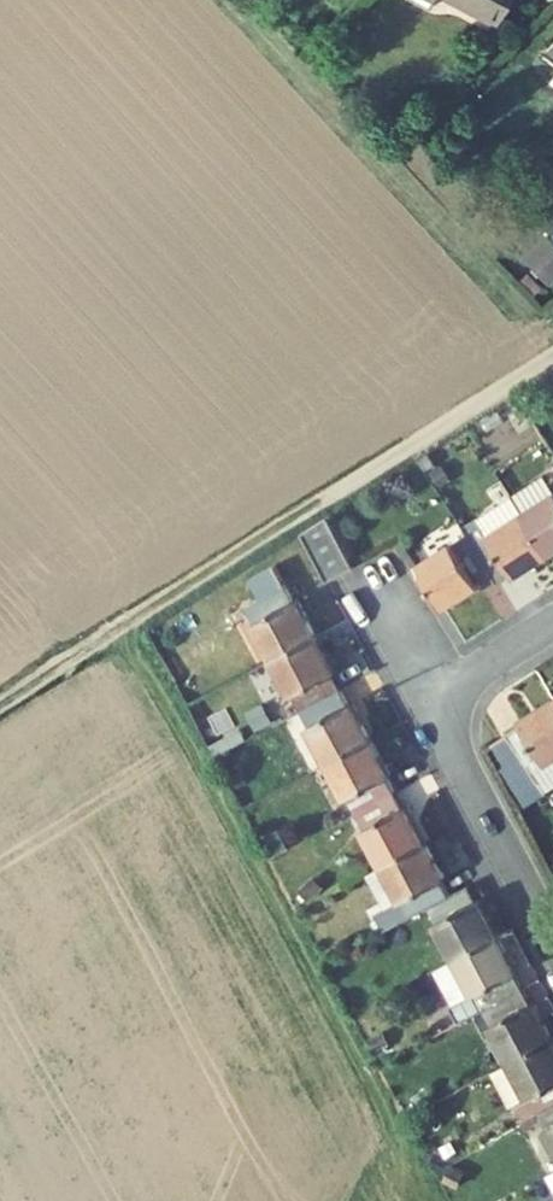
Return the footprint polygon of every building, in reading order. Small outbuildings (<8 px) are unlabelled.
[(499,19),(509,0),(463,0),(499,19)] [(547,235),(523,257),(548,282),(552,277),(552,241),(547,235)] [(529,417),(522,405),(511,413),(518,424),(529,417)] [(545,477),(513,497),(550,554),(552,552),(552,490),(545,477)] [(515,576),(550,554),(513,497),(464,528),(468,535),(492,573),(499,583),(514,574),(515,576)] [(303,532),(327,580),(355,566),(328,515),(303,532)] [(478,582),(492,573),(468,535),(418,566),(444,607),(479,585),(478,582)] [(274,658),(317,635),(298,600),(296,601),(287,585),(286,586),(275,565),(252,577),(263,597),(246,606),(274,658)] [(336,672),(317,635),(274,658),(302,710),(342,689),(334,673),(336,672)] [(329,761),(372,738),(352,703),(350,704),(342,689),(302,710),(329,761)] [(509,733),(545,790),(552,785),(552,702),(522,722),(524,724),(509,733)] [(255,729),(273,720),(265,704),(247,713),(255,729)] [(391,775),(372,738),(329,761),(357,813),(397,791),(389,776),(391,775)] [(226,772),(236,790),(249,782),(239,764),(226,772)] [(384,864),(426,842),(407,806),(405,807),(397,791),(357,813),(384,864)] [(445,878),(426,842),(384,864),(403,900),(387,908),(376,914),(384,930),(428,907),(452,895),(443,879),(445,878)] [(387,908),(403,900),(384,864),(368,873),(387,908)] [(324,885),(315,876),(301,889),(309,899),(324,885)] [(456,958),(498,935),(479,900),(477,901),(469,885),(452,895),(428,907),(456,958)] [(518,972),(498,935),(456,958),(437,968),(465,1020),(483,1010),(524,988),(515,973),(518,972)] [(552,1039),(552,1038),(534,1002),(532,1004),(524,988),(483,1010),(511,1061),(552,1039)] [(384,1031),(370,1039),(376,1051),(390,1043),(384,1031)] [(511,1061),(492,1071),(511,1107),(516,1104),(524,1120),(538,1113),(552,1105),(552,1039),(511,1061)] [(431,1098),(426,1089),(414,1096),(419,1105),(431,1098)] [(538,1113),(552,1142),(552,1105),(538,1113)] [(454,1138),(435,1148),(441,1160),(460,1150),(454,1138)]
